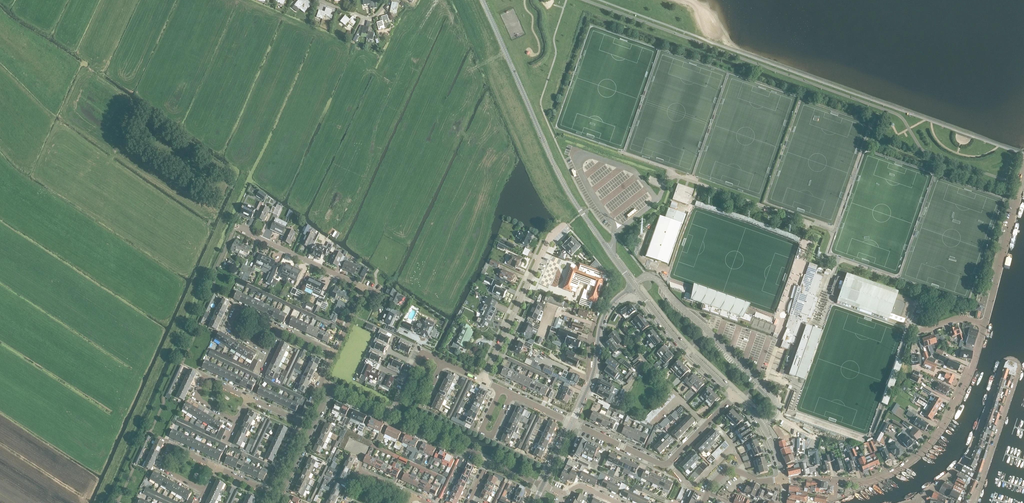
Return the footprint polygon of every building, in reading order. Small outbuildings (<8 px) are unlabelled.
[(302,6),(304,4),(306,0),(299,0),(292,8),(297,12),(299,10),(302,6)] [(302,6),(307,10),(311,4),(306,0),(304,4),(302,6)] [(392,2),(390,13),(396,14),(398,4),(392,2)] [(325,12),(324,15),(324,16),(329,18),(332,10),(326,8),(325,12)] [(319,10),(317,17),(323,19),(324,16),(324,15),(325,12),(319,10)] [(382,18),(383,21),(384,24),(385,29),(388,28),(390,25),(390,23),(388,15),(382,17),(382,18)] [(340,22),(345,26),(348,22),(350,20),(345,16),(340,22)] [(348,22),(345,26),(347,27),(350,24),(353,26),(358,20),(353,16),(350,20),(348,22)] [(673,200),(688,206),(694,190),(678,184),(673,200)] [(263,201),(267,196),(260,191),(257,196),(263,201)] [(207,199),(212,202),(216,197),(211,193),(207,199)] [(254,213),(256,210),(245,205),(243,208),(242,210),(241,213),(252,218),(253,215),(254,213)] [(276,208),(273,214),(278,216),(282,207),(277,205),(276,208)] [(269,210),(262,207),(259,212),(257,218),(264,221),(269,210)] [(665,219),(660,217),(655,231),(652,229),(646,244),(647,245),(645,251),(648,252),(646,258),(668,265),(685,215),(669,209),(665,219)] [(275,222),(271,230),(272,230),(272,231),(275,232),(282,235),(285,229),(286,230),(286,228),(275,222)] [(305,225),(301,233),(306,235),(302,244),(312,249),(313,246),(314,246),(315,242),(313,241),(314,237),(310,235),(311,234),(310,233),(311,231),(309,230),(311,227),(305,225)] [(285,229),(282,235),(285,236),(283,241),(290,244),(295,233),(288,230),(287,230),(286,230),(285,229)] [(518,238),(522,240),(520,244),(527,248),(529,244),(530,244),(532,240),(531,240),(533,236),(525,233),(524,235),(521,233),(518,238)] [(567,254),(565,254),(567,252),(571,256),(581,247),(572,238),(562,247),(565,250),(563,253),(560,252),(558,258),(565,260),(567,254)] [(231,251),(239,254),(243,246),(239,244),(240,242),(236,241),(231,251)] [(312,250),(311,254),(315,257),(315,256),(320,259),(323,254),(325,255),(326,254),(328,254),(330,249),(326,247),(321,245),(320,247),(315,244),(312,250)] [(243,246),(239,254),(246,258),(251,248),(247,246),(246,248),(243,246)] [(338,265),(341,266),(345,257),(343,256),(335,252),(330,263),(338,267),(338,265)] [(261,271),(263,268),(267,259),(268,258),(260,254),(254,267),(253,267),(252,269),(248,267),(245,273),(250,275),(252,272),(253,272),(255,268),(261,271)] [(507,259),(504,264),(515,269),(516,266),(518,267),(519,266),(520,266),(521,263),(520,262),(522,259),(518,257),(517,259),(511,256),(510,260),(507,259)] [(345,257),(341,266),(344,267),(343,269),(354,274),(357,267),(347,262),(348,259),(345,257)] [(235,262),(230,259),(226,267),(232,269),(235,262)] [(266,272),(269,273),(275,262),(275,261),(270,259),(269,261),(267,259),(263,268),(267,270),(266,272)] [(596,261),(590,267),(605,272),(597,263),(596,261)] [(265,282),(271,284),(273,279),(280,264),(275,262),(269,273),(269,274),(265,282)] [(281,274),(280,276),(288,280),(289,278),(292,269),(293,268),(290,266),(286,264),(281,274)] [(571,269),(563,290),(571,292),(576,293),(579,283),(588,286),(586,290),(586,292),(585,292),(584,292),(582,298),(579,305),(590,309),(593,302),(595,303),(596,303),(604,280),(605,277),(604,276),(605,273),(579,264),(578,268),(575,267),(576,267),(572,265),(571,269)] [(292,269),(289,278),(296,281),(301,271),(297,269),(293,268),(292,269)] [(786,328),(787,329),(785,333),(784,333),(784,336),(782,341),(782,340),(783,341),(781,349),(789,350),(791,344),(795,346),(803,323),(807,324),(808,318),(811,319),(818,299),(816,298),(823,277),(815,275),(816,270),(808,268),(805,276),(804,275),(800,287),(798,287),(798,286),(794,299),(793,301),(792,301),(792,300),(791,301),(790,304),(790,306),(789,307),(789,309),(789,311),(789,312),(789,314),(789,315),(788,319),(789,319),(790,316),(786,328)] [(514,279),(514,278),(513,277),(514,275),(503,270),(500,277),(501,278),(501,279),(502,279),(503,279),(511,282),(511,281),(513,280),(514,279)] [(839,298),(837,303),(889,321),(891,314),(901,318),(906,303),(896,300),(898,293),(847,275),(845,280),(844,280),(844,279),(838,277),(836,282),(835,281),(835,280),(831,292),(832,291),(833,291),(831,296),(838,298),(838,297),(839,298)] [(485,281),(492,284),(494,285),(493,287),(492,290),(493,292),(492,293),(496,295),(496,296),(499,297),(499,296),(503,298),(504,297),(505,297),(505,295),(505,294),(507,291),(501,288),(503,285),(487,277),(485,281)] [(246,288),(246,287),(248,284),(248,283),(242,280),(238,279),(238,278),(237,281),(236,283),(240,285),(246,288)] [(310,278),(305,288),(306,288),(313,291),(317,283),(318,281),(314,279),(310,278)] [(313,291),(312,294),(319,297),(315,305),(320,308),(323,302),(326,297),(321,294),(322,291),(325,285),(321,283),(318,281),(317,283),(313,291)] [(693,286),(691,295),(745,314),(750,306),(750,305),(693,285),(693,286)] [(339,301),(343,293),(342,293),(339,291),(340,289),(336,287),(331,298),(339,301)] [(403,298),(396,294),(397,293),(389,288),(386,294),(391,296),(389,300),(388,302),(390,303),(391,303),(396,305),(398,302),(399,303),(401,302),(403,298)] [(342,293),(343,293),(339,301),(337,304),(336,307),(339,308),(341,305),(345,308),(351,295),(343,291),(342,293)] [(234,300),(239,302),(243,295),(237,292),(234,300)] [(684,299),(704,306),(702,311),(710,314),(722,318),(738,323),(740,318),(750,322),(752,317),(745,314),(691,295),(686,293),(684,299)] [(239,302),(245,305),(248,297),(243,295),(239,302)] [(569,304),(546,296),(544,301),(563,308),(564,307),(567,308),(569,304)] [(245,305),(250,307),(254,300),(248,297),(245,305)] [(482,308),(481,311),(484,312),(483,314),(494,319),(498,310),(494,308),(497,302),(489,299),(485,297),(483,303),(484,304),(482,308)] [(222,299),(219,305),(227,309),(230,303),(222,299)] [(250,307),(256,310),(259,302),(254,300),(250,307)] [(256,310),(261,313),(265,305),(259,302),(256,310)] [(308,303),(304,309),(311,312),(314,306),(308,303)] [(528,317),(536,320),(541,311),(543,312),(545,306),(541,303),(539,307),(534,305),(528,317)] [(982,305),(977,303),(975,303),(974,310),(981,311),(981,309),(983,310),(984,307),(982,307),(982,305)] [(219,305),(217,311),(224,314),(227,309),(219,305)] [(261,313),(267,315),(270,308),(265,305),(261,313)] [(315,305),(312,313),(317,315),(320,308),(315,305)] [(629,316),(636,312),(635,311),(636,310),(634,308),(633,309),(631,306),(628,309),(626,307),(620,312),(625,319),(627,318),(628,319),(630,317),(629,316)] [(920,307),(918,307),(915,315),(921,317),(923,310),(920,309),(920,307)] [(267,315),(272,318),(276,310),(270,308),(267,315)] [(578,316),(587,319),(589,313),(577,309),(575,315),(578,316)] [(272,318),(278,320),(282,313),(276,310),(272,318)] [(395,318),(396,315),(401,317),(402,314),(393,310),(391,314),(385,311),(381,321),(390,325),(393,318),(395,318)] [(217,311),(214,316),(222,320),(224,314),(217,311)] [(334,311),(329,321),(335,324),(338,316),(336,315),(337,312),(334,311)] [(282,313),(278,320),(284,323),(287,315),(282,313)] [(478,318),(476,322),(481,325),(481,326),(481,327),(482,327),(483,328),(484,327),(484,326),(487,327),(489,322),(492,323),(494,319),(483,314),(481,319),(478,318)] [(634,321),(642,332),(649,326),(641,315),(634,321)] [(214,316),(212,322),(219,325),(222,320),(214,316)] [(289,326),(295,328),(298,321),(293,318),(289,326)] [(557,318),(554,328),(558,329),(558,330),(559,330),(563,321),(557,318)] [(578,324),(579,321),(573,319),(570,328),(572,329),(574,330),(574,331),(575,331),(582,333),(584,326),(578,324)] [(295,328),(300,331),(304,323),(298,321),(295,328)] [(219,325),(212,322),(209,327),(216,331),(219,325)] [(405,322),(402,328),(410,331),(413,326),(405,322)] [(434,329),(434,328),(424,322),(423,324),(419,322),(415,329),(419,331),(418,334),(422,336),(422,337),(425,338),(425,337),(429,339),(430,336),(434,338),(437,331),(434,329)] [(300,331),(306,333),(309,326),(304,323),(300,331)] [(529,337),(531,333),(537,335),(540,326),(533,323),(532,326),(526,324),(524,329),(522,330),(520,333),(524,335),(525,336),(525,335),(529,337)] [(454,343),(452,347),(459,350),(460,346),(464,348),(468,340),(469,341),(470,341),(469,341),(473,333),(471,331),(472,329),(462,324),(461,327),(463,328),(456,344),(455,344),(454,343)] [(969,336),(970,336),(977,338),(979,331),(973,329),(973,327),(967,325),(965,329),(969,330),(967,336),(969,336)] [(306,333),(311,336),(315,328),(309,326),(306,333)] [(963,340),(961,334),(960,335),(958,327),(954,329),(954,328),(950,330),(952,337),(957,336),(958,335),(960,341),(958,347),(961,348),(963,340)] [(311,336),(317,339),(320,331),(321,330),(318,328),(317,330),(315,328),(311,336)] [(807,328),(791,375),(803,379),(820,333),(807,328)] [(391,338),(386,336),(388,333),(380,329),(378,334),(380,335),(378,340),(385,343),(388,344),(391,338)] [(560,329),(558,336),(566,339),(565,344),(569,345),(568,346),(573,348),(574,347),(578,349),(581,342),(577,340),(578,336),(560,329)] [(317,339),(322,341),(326,334),(320,331),(317,339)] [(326,334),(322,341),(328,344),(332,336),(327,334),(329,332),(327,331),(326,334)] [(662,342),(653,331),(646,336),(654,347),(662,342)] [(215,339),(221,343),(225,336),(220,332),(215,339)] [(609,338),(611,341),(612,340),(617,346),(618,346),(623,342),(615,333),(609,338)] [(221,343),(226,346),(230,339),(225,336),(221,343)] [(934,336),(928,338),(931,346),(931,348),(933,353),(935,351),(933,345),(937,343),(934,337),(934,336)] [(977,339),(977,338),(970,336),(969,336),(966,344),(967,344),(966,345),(970,346),(971,345),(975,346),(976,344),(977,339)] [(385,343),(378,340),(376,338),(373,343),(376,345),(374,349),(383,354),(386,347),(383,346),(385,343)] [(931,346),(928,338),(922,340),(925,348),(928,346),(929,348),(929,349),(931,356),(933,353),(931,348),(931,346)] [(226,346),(231,349),(235,342),(230,339),(226,346)] [(411,348),(408,347),(410,343),(401,339),(398,344),(401,345),(399,350),(408,354),(411,348)] [(512,351),(519,354),(523,346),(526,348),(528,343),(523,340),(521,344),(517,342),(512,351)] [(620,349),(618,346),(617,346),(612,340),(611,341),(610,342),(609,341),(607,343),(607,344),(607,345),(606,346),(609,349),(610,349),(614,354),(620,349)] [(231,349),(236,352),(241,345),(235,342),(231,349)] [(281,342),(279,348),(286,352),(289,346),(281,342)] [(236,352),(242,355),(246,348),(241,345),(236,352)] [(661,360),(661,359),(669,352),(668,350),(668,349),(665,345),(661,349),(662,349),(656,354),(661,360)] [(242,355),(247,359),(251,351),(246,348),(242,355)] [(279,348),(276,353),(284,357),(286,352),(279,348)] [(972,351),(967,350),(961,348),(961,351),(960,358),(972,360),(973,352),(972,352),(972,351)] [(369,360),(379,364),(381,358),(377,356),(379,353),(371,349),(369,354),(371,355),(369,360)] [(302,350),(298,357),(301,359),(304,360),(307,352),(302,350)] [(247,359),(252,362),(254,359),(256,355),(251,351),(247,359)] [(568,358),(565,363),(576,368),(577,367),(579,364),(578,364),(579,361),(574,358),(576,355),(568,351),(565,356),(568,358)] [(669,352),(661,359),(663,361),(663,362),(665,365),(663,367),(665,369),(674,361),(672,358),(674,357),(669,352)] [(276,353),(273,359),(281,363),(284,357),(276,353)] [(312,359),(310,363),(317,366),(320,361),(316,359),(317,357),(311,355),(309,358),(312,359)] [(911,357),(912,366),(922,365),(921,356),(911,357)] [(525,363),(531,366),(533,361),(530,360),(531,358),(528,357),(527,359),(525,363)] [(605,364),(609,367),(609,366),(615,371),(619,366),(610,358),(605,364)] [(273,359),(271,365),(278,368),(281,363),(273,359)] [(950,360),(947,359),(946,362),(948,363),(947,367),(957,371),(958,370),(959,370),(960,367),(959,367),(960,365),(956,363),(955,362),(950,360)] [(368,378),(368,377),(371,371),(372,368),(371,367),(373,363),(366,360),(364,364),(366,365),(363,370),(361,374),(362,374),(361,375),(368,378)] [(396,369),(401,371),(403,365),(394,360),(392,365),(389,364),(387,368),(399,374),(395,372),(396,369)] [(898,360),(897,360),(882,404),(883,404),(885,405),(887,406),(902,362),(900,361),(898,360)] [(202,368),(208,371),(211,364),(205,361),(202,368)] [(672,368),(677,373),(684,366),(679,361),(672,368)] [(934,364),(926,361),(923,367),(934,372),(937,365),(934,364)] [(1003,369),(1004,369),(1009,371),(1010,372),(1008,375),(1015,377),(1016,374),(1015,373),(1017,368),(1016,364),(1008,361),(1005,364),(1003,369)] [(310,363),(307,368),(315,372),(317,366),(310,363)] [(208,371),(213,374),(216,366),(211,364),(208,371)] [(271,365),(268,370),(276,374),(278,368),(271,365)] [(542,372),(551,376),(554,369),(546,365),(542,372)] [(213,374),(219,376),(222,369),(216,366),(213,374)] [(609,366),(609,367),(605,372),(614,379),(619,373),(615,371),(609,366)] [(684,366),(677,373),(682,378),(689,371),(684,366)] [(307,368),(305,374),(312,377),(315,372),(307,368)] [(501,375),(506,378),(510,370),(504,368),(501,375)] [(219,376),(224,379),(227,372),(222,369),(219,376)] [(1003,374),(1002,379),(1006,380),(1006,381),(1010,382),(1011,383),(1013,377),(1009,376),(1009,378),(1007,377),(1009,371),(1004,369),(1002,374),(1003,374)] [(189,370),(187,376),(194,379),(197,373),(189,370)] [(276,374),(268,370),(266,376),(273,379),(276,374)] [(506,378),(512,381),(515,373),(510,370),(506,378)] [(376,384),(379,386),(383,378),(380,377),(380,376),(379,375),(378,374),(377,373),(376,374),(371,371),(368,377),(368,378),(369,378),(369,379),(372,380),(373,380),(377,382),(376,384)] [(517,383),(521,376),(523,372),(520,371),(519,375),(515,373),(512,381),(517,383)] [(224,379),(229,381),(233,374),(227,372),(224,379)] [(557,375),(555,378),(558,380),(570,385),(571,382),(576,385),(579,378),(575,376),(576,375),(573,374),(568,372),(565,379),(561,377),(557,375)] [(446,377),(445,380),(452,384),(455,378),(451,376),(451,375),(447,373),(445,377),(446,377)] [(229,381),(235,384),(238,377),(233,374),(229,381)] [(305,374),(302,379),(310,383),(312,377),(305,374)] [(912,377),(910,380),(917,383),(920,378),(913,374),(912,376),(912,377)] [(943,375),(941,381),(951,385),(955,377),(947,374),(945,376),(943,375)] [(688,382),(693,387),(700,380),(695,375),(691,379),(689,377),(684,382),(686,384),(688,382)] [(187,376),(184,381),(191,385),(194,379),(187,376)] [(383,378),(379,386),(383,387),(384,386),(390,389),(390,388),(390,389),(392,385),(392,384),(394,379),(388,376),(386,379),(383,378)] [(517,383),(523,386),(527,378),(521,376),(517,383)] [(235,384),(240,386),(244,379),(238,377),(235,384)] [(523,386),(529,388),(532,381),(527,378),(523,386)] [(240,386),(246,389),(249,382),(244,379),(240,386)] [(302,379),(300,385),(307,388),(310,383),(302,379)] [(999,387),(1003,389),(1004,385),(1006,386),(1006,387),(1008,388),(1010,382),(1006,381),(1006,380),(1002,379),(1001,380),(999,387)] [(442,386),(450,389),(453,391),(455,388),(451,387),(452,384),(445,380),(442,386)] [(700,380),(693,387),(698,391),(705,384),(700,380)] [(184,381),(182,387),(189,390),(191,385),(184,381)] [(529,388),(534,391),(538,383),(532,381),(529,388)] [(599,388),(600,388),(610,393),(610,392),(613,386),(602,381),(599,388)] [(249,382),(246,389),(252,392),(255,385),(249,382)] [(935,382),(935,383),(933,387),(933,389),(934,390),(935,390),(935,391),(946,396),(948,392),(949,392),(950,390),(949,389),(950,388),(939,383),(937,382),(935,382)] [(534,391),(540,394),(543,386),(538,383),(534,391)] [(565,388),(562,394),(570,398),(571,398),(572,396),(571,395),(573,391),(568,389),(570,385),(565,383),(563,387),(565,388)] [(307,388),(300,385),(297,384),(293,391),(296,393),(297,391),(304,394),(307,388)] [(468,391),(477,395),(485,399),(487,393),(480,389),(479,392),(469,388),(471,385),(468,384),(466,390),(468,391)] [(442,386),(440,391),(447,395),(450,389),(442,386)] [(543,386),(540,394),(545,396),(549,389),(543,386)] [(182,387),(179,392),(186,396),(189,390),(182,387)] [(257,394),(263,397),(266,390),(260,387),(257,394)] [(932,392),(924,387),(922,390),(930,395),(932,392)] [(996,396),(995,399),(999,400),(999,399),(1002,399),(1000,403),(1003,405),(1006,398),(1003,398),(1003,396),(1006,397),(1008,391),(1005,390),(1003,394),(1001,393),(1003,389),(999,387),(999,388),(998,388),(996,396)] [(600,388),(597,395),(607,399),(606,402),(611,404),(615,395),(610,392),(610,393),(600,388)] [(702,396),(707,400),(714,393),(712,391),(712,390),(711,389),(710,389),(709,389),(702,396)] [(263,397),(268,399),(271,392),(266,390),(263,397)] [(438,394),(437,397),(445,400),(448,402),(449,399),(450,400),(451,397),(447,395),(440,391),(439,391),(438,391),(438,393),(438,394)] [(186,396),(179,392),(177,398),(184,401),(186,396)] [(268,399),(274,402),(277,395),(271,392),(268,399)] [(714,393),(707,400),(712,405),(716,401),(717,401),(720,399),(720,398),(717,395),(716,395),(714,393)] [(570,398),(562,394),(559,401),(567,404),(570,398)] [(274,402),(279,405),(282,398),(277,395),(274,402)] [(477,395),(475,401),(482,404),(485,399),(477,395)] [(934,399),(932,403),(940,407),(941,407),(942,405),(942,404),(943,403),(942,402),(942,401),(938,399),(935,398),(936,397),(932,395),(931,397),(934,399)] [(437,397),(434,402),(442,406),(445,400),(437,397)] [(279,405),(285,407),(288,400),(282,398),(279,405)] [(920,398),(918,400),(937,412),(940,407),(932,403),(929,400),(927,402),(920,398)] [(991,410),(995,411),(997,412),(1001,413),(1003,407),(999,406),(999,408),(997,407),(999,400),(995,399),(991,410)] [(285,407),(290,410),(293,403),(288,400),(285,407)] [(924,410),(927,412),(934,416),(937,412),(918,400),(917,403),(924,407),(925,407),(924,410)] [(475,401),(472,406),(480,410),(482,404),(475,401)] [(337,418),(338,415),(343,406),(340,404),(337,402),(337,403),(336,403),(332,412),(336,414),(334,417),(333,420),(329,418),(328,421),(334,424),(337,418)] [(442,406),(434,402),(432,408),(439,411),(442,406)] [(182,410),(188,413),(192,406),(187,403),(182,410)] [(293,403),(290,410),(296,412),(299,405),(293,403)] [(188,413),(193,416),(197,409),(192,406),(188,413)] [(343,406),(338,415),(344,418),(340,426),(343,427),(344,425),(347,418),(345,417),(349,409),(343,406)] [(472,406),(469,412),(477,415),(480,410),(472,406)] [(517,407),(514,413),(522,416),(524,417),(527,412),(517,407)] [(918,413),(909,407),(907,410),(916,416),(918,413)] [(193,416),(198,419),(202,412),(197,409),(193,416)] [(727,417),(732,421),(738,415),(733,410),(727,417)] [(991,410),(989,416),(993,418),(995,418),(998,420),(1000,416),(995,414),(995,411),(991,410)] [(249,411),(246,417),(253,420),(256,414),(249,411)] [(350,419),(357,422),(360,414),(357,412),(357,411),(355,411),(354,411),(350,419)] [(468,414),(467,417),(474,421),(477,415),(469,412),(467,411),(466,413),(468,414)] [(675,411),(671,416),(675,419),(675,420),(679,415),(676,412),(675,411)] [(198,419),(203,422),(207,416),(202,412),(198,419)] [(590,420),(596,422),(599,415),(593,412),(590,420)] [(934,416),(927,412),(925,415),(921,413),(920,415),(923,417),(924,416),(932,421),(934,416)] [(522,416),(514,413),(512,418),(519,422),(522,423),(524,417),(522,416)] [(601,425),(605,417),(606,416),(600,413),(599,415),(596,422),(601,425)] [(358,435),(360,436),(362,433),(365,427),(365,425),(363,424),(367,417),(366,417),(366,416),(364,415),(363,415),(360,414),(357,422),(361,424),(360,425),(359,426),(359,427),(358,429),(358,430),(357,431),(359,432),(358,435)] [(670,415),(666,419),(670,423),(670,424),(675,419),(671,416),(670,415)] [(738,415),(732,421),(729,424),(732,428),(733,426),(735,428),(743,420),(738,415)] [(929,425),(914,415),(913,418),(916,420),(913,424),(924,431),(929,425)] [(203,422),(209,425),(213,419),(207,416),(203,422)] [(689,416),(685,421),(691,426),(695,422),(689,416)] [(987,423),(991,425),(993,425),(992,426),(996,427),(998,421),(994,419),(994,421),(992,420),(993,418),(989,416),(988,416),(987,418),(988,419),(987,423)] [(246,417),(244,422),(251,426),(253,420),(246,417)] [(473,424),(474,421),(467,417),(464,423),(466,424),(472,427),(472,426),(473,426),(474,424),(473,424)] [(601,425),(607,428),(610,420),(605,417),(601,425)] [(368,427),(374,430),(378,422),(375,421),(375,420),(372,418),(372,419),(371,419),(368,427)] [(455,419),(452,418),(451,421),(465,427),(466,424),(464,423),(462,422),(455,419)] [(512,418),(509,424),(517,427),(519,422),(512,418)] [(610,420),(607,428),(613,430),(613,429),(616,431),(619,424),(616,423),(617,421),(611,418),(610,420)] [(209,425),(214,429),(218,422),(213,419),(209,425)] [(665,419),(660,425),(663,428),(664,429),(670,423),(666,419),(665,419)] [(685,421),(680,425),(686,431),(691,426),(685,421)] [(903,426),(894,421),(892,425),(901,430),(903,426)] [(219,432),(220,430),(221,428),(223,425),(218,422),(214,429),(219,432)] [(241,428),(248,431),(250,432),(252,426),(251,426),(244,422),(241,428)] [(378,422),(374,430),(380,433),(384,425),(378,422)] [(549,422),(547,428),(554,431),(557,426),(549,422)] [(326,423),(324,429),(330,432),(333,426),(326,423)] [(884,435),(889,426),(883,423),(878,431),(884,435)] [(994,433),(996,428),(991,426),(991,425),(987,423),(986,423),(984,429),(989,430),(989,431),(989,430),(991,431),(994,433)] [(509,424),(507,429),(514,433),(517,427),(509,424)] [(738,436),(739,435),(748,429),(746,425),(745,425),(744,424),(739,426),(741,428),(735,432),(738,436)] [(680,425),(676,429),(682,435),(686,431),(680,425)] [(281,426),(278,432),(285,435),(288,429),(281,426)] [(622,434),(627,437),(631,429),(625,426),(622,434)] [(908,429),(910,431),(912,432),(910,435),(917,441),(922,435),(918,432),(913,428),(911,426),(908,429)] [(382,435),(379,441),(380,441),(382,442),(384,438),(390,440),(391,438),(395,430),(388,427),(384,436),(382,435)] [(241,428),(239,433),(246,437),(248,431),(241,428)] [(547,428),(544,433),(552,437),(554,431),(547,428)] [(773,433),(774,433),(778,443),(779,445),(780,451),(784,459),(793,455),(796,454),(793,446),(793,445),(792,444),(792,441),(791,439),(790,439),(790,438),(791,437),(787,428),(786,428),(780,431),(780,430),(773,433)] [(324,429),(321,435),(328,438),(330,432),(324,429)] [(507,429),(504,435),(512,438),(514,433),(507,429)] [(633,439),(637,432),(637,430),(635,429),(634,431),(631,429),(627,437),(633,439)] [(682,435),(676,429),(671,434),(678,440),(682,435)] [(739,435),(742,438),(751,432),(748,429),(739,435)] [(984,429),(982,434),(987,436),(986,436),(992,438),(994,434),(988,432),(989,431),(989,430),(984,429)] [(169,438),(175,440),(178,433),(173,430),(169,438)] [(401,433),(395,430),(391,438),(398,441),(401,433)] [(710,432),(710,433),(708,435),(714,441),(719,436),(713,430),(712,430),(710,432)] [(900,440),(907,448),(909,447),(910,448),(912,445),(913,443),(911,441),(912,440),(903,430),(901,432),(905,436),(900,440)] [(877,442),(879,443),(884,435),(878,431),(874,440),(877,442)] [(278,432),(275,437),(283,440),(285,435),(278,432)] [(633,439),(639,442),(642,434),(637,432),(633,439)] [(751,432),(742,438),(745,442),(754,436),(751,432)] [(175,440),(180,443),(184,435),(178,433),(175,440)] [(239,433),(236,439),(243,442),(246,437),(239,433)] [(544,433),(541,439),(549,442),(552,437),(544,433)] [(642,434),(639,442),(644,445),(649,435),(643,433),(642,434)] [(667,435),(665,433),(663,435),(661,433),(661,434),(659,435),(663,439),(669,445),(671,443),(672,443),(673,442),(673,441),(667,435)] [(979,439),(985,441),(987,442),(988,439),(986,438),(986,436),(987,436),(982,434),(981,434),(979,439)] [(180,443),(186,445),(189,438),(184,435),(180,443)] [(321,435),(318,440),(325,443),(328,438),(321,435)] [(402,443),(409,446),(412,438),(406,435),(402,443)] [(512,438),(504,435),(501,441),(509,444),(510,441),(514,443),(515,440),(512,438)] [(706,436),(706,437),(704,439),(710,445),(712,447),(716,443),(714,441),(708,435),(707,435),(706,436)] [(275,437),(273,443),(280,446),(283,440),(275,437)] [(186,445),(191,448),(195,440),(189,438),(186,445)] [(415,439),(412,438),(409,446),(415,449),(419,441),(418,441),(419,440),(415,439)] [(243,442),(236,439),(233,444),(241,448),(243,442)] [(541,439),(539,444),(546,448),(549,442),(541,439)] [(592,445),(584,441),(585,440),(584,440),(584,441),(582,439),(581,440),(579,439),(576,446),(575,446),(576,446),(576,445),(577,446),(575,450),(574,449),(575,448),(574,448),(571,456),(574,457),(573,458),(576,459),(576,458),(578,459),(581,453),(582,453),(581,454),(593,460),(599,448),(594,446),(595,447),(594,448),(590,446),(591,445),(592,445)] [(663,439),(658,444),(664,450),(669,445),(663,439)] [(704,439),(700,444),(706,450),(710,445),(704,439)] [(904,451),(896,442),(890,439),(888,443),(893,446),(890,448),(892,451),(891,452),(894,455),(895,454),(897,457),(898,456),(899,456),(903,453),(902,453),(904,451)] [(988,439),(987,442),(985,441),(984,442),(980,440),(978,446),(976,446),(982,449),(983,446),(985,447),(985,445),(987,446),(988,444),(989,445),(991,440),(988,439)] [(157,440),(154,445),(161,449),(164,443),(157,440)] [(191,448),(197,450),(200,443),(195,440),(191,448)] [(325,443),(318,440),(318,441),(317,440),(316,443),(317,443),(316,446),(322,449),(325,450),(326,447),(324,446),(325,443)] [(796,454),(796,455),(805,455),(805,451),(805,443),(805,442),(802,442),(802,440),(797,440),(796,454)] [(749,444),(752,451),(759,447),(757,441),(749,444)] [(426,454),(429,446),(426,445),(427,444),(424,442),(423,443),(418,453),(425,456),(426,454)] [(725,442),(720,446),(724,451),(729,446),(725,442)] [(869,445),(873,453),(876,451),(874,447),(872,442),(869,444),(868,443),(866,444),(867,446),(869,445)] [(197,450),(202,453),(206,446),(200,443),(197,450)] [(273,443),(270,448),(277,451),(280,446),(273,443)] [(539,444),(536,450),(544,453),(546,448),(539,444)] [(664,450),(658,444),(654,448),(660,454),(664,450)] [(697,445),(698,446),(695,448),(701,454),(703,452),(706,455),(709,453),(706,450),(700,444),(699,444),(698,444),(697,445)] [(154,445),(151,451),(159,454),(161,449),(154,445)] [(985,445),(985,447),(983,452),(981,460),(979,466),(983,467),(987,453),(989,446),(987,446),(985,445)] [(202,453),(208,456),(211,448),(206,446),(202,453)] [(322,449),(316,446),(313,451),(320,454),(322,449)] [(429,446),(426,454),(432,457),(436,449),(429,446)] [(720,446),(716,451),(720,455),(724,451),(720,446)] [(981,451),(983,452),(985,447),(983,446),(982,449),(976,446),(976,447),(971,459),(977,462),(981,451)] [(759,447),(752,451),(755,457),(762,454),(759,447)] [(208,456),(213,458),(217,451),(211,448),(208,456)] [(258,449),(256,448),(253,453),(252,456),(259,459),(260,457),(256,454),(258,449)] [(270,448),(268,454),(275,457),(277,451),(270,448)] [(544,453),(536,450),(532,448),(531,450),(535,452),(534,456),(541,459),(544,453)] [(848,467),(850,473),(851,473),(853,473),(855,472),(855,471),(853,462),(855,461),(853,458),(852,454),(851,451),(850,449),(847,451),(849,455),(847,455),(848,458),(845,460),(848,467)] [(890,461),(891,460),(886,449),(880,452),(885,463),(887,462),(888,463),(890,462),(890,461)] [(820,466),(818,450),(808,451),(809,456),(814,456),(815,467),(820,466)] [(151,451),(149,456),(156,460),(159,454),(151,451)] [(217,451),(213,458),(219,461),(223,453),(217,451)] [(433,460),(442,464),(443,462),(447,454),(444,453),(444,452),(441,451),(440,451),(439,454),(437,452),(434,459),(433,460)] [(699,458),(698,457),(699,457),(693,451),(690,454),(691,455),(689,457),(695,463),(699,458)] [(716,451),(711,455),(716,459),(720,455),(716,451)] [(798,462),(797,462),(797,465),(799,465),(799,464),(806,459),(807,451),(805,451),(805,455),(805,457),(804,457),(804,458),(800,460),(798,462)] [(829,454),(829,456),(831,462),(834,462),(837,473),(844,471),(840,459),(836,461),(833,453),(829,454)] [(275,457),(268,454),(265,459),(272,462),(275,457)] [(447,454),(443,462),(442,464),(448,467),(446,472),(449,474),(452,467),(455,461),(452,459),(453,457),(453,456),(450,455),(449,456),(447,454)] [(611,467),(613,464),(616,456),(610,454),(607,461),(606,464),(611,467)] [(867,471),(870,470),(865,459),(864,458),(862,454),(860,455),(862,459),(858,460),(863,470),(864,473),(868,472),(867,471)] [(875,454),(865,459),(870,470),(880,465),(875,454)] [(716,459),(711,455),(707,460),(711,464),(716,459)] [(793,455),(784,459),(786,464),(786,466),(787,465),(788,465),(794,463),(794,462),(794,461),(794,460),(794,458),(793,455)] [(149,456),(146,462),(154,465),(156,460),(149,456)] [(225,463),(230,466),(234,459),(228,456),(225,463)] [(312,456),(310,459),(307,464),(314,467),(316,463),(322,466),(324,462),(312,456)] [(349,456),(346,461),(353,465),(356,459),(349,456)] [(363,463),(369,466),(372,458),(367,456),(363,463)] [(613,464),(618,467),(622,459),(616,456),(613,464)] [(831,462),(829,456),(824,457),(826,462),(822,464),(821,462),(819,463),(821,468),(823,467),(825,473),(830,471),(828,463),(831,462)] [(374,468),(378,461),(379,458),(376,457),(375,460),(372,458),(369,466),(374,468)] [(689,457),(684,461),(690,467),(695,463),(689,457)] [(787,465),(786,466),(787,469),(789,477),(801,474),(799,465),(797,465),(797,462),(798,462),(796,458),(796,457),(794,460),(794,461),(794,462),(794,463),(788,465),(787,465)] [(230,466),(236,469),(239,461),(234,459),(230,466)] [(618,467),(624,469),(628,462),(622,459),(618,467)] [(756,461),(758,468),(766,466),(765,459),(756,461)] [(241,471),(245,464),(246,461),(244,460),(242,463),(239,461),(236,469),(241,471)] [(971,460),(967,467),(973,470),(976,463),(971,460)] [(346,461),(344,467),(351,470),(353,465),(346,461)] [(374,468),(380,471),(383,464),(378,461),(374,468)] [(690,467),(684,461),(680,466),(686,472),(688,470),(691,473),(693,470),(690,467)] [(154,465),(146,462),(144,467),(151,471),(154,465)] [(628,475),(629,472),(633,464),(628,462),(624,469),(623,472),(628,475)] [(247,474),(250,466),(251,464),(249,463),(248,465),(245,464),(241,471),(247,474)] [(386,473),(391,476),(396,464),(394,463),(392,467),(389,466),(386,473)] [(704,463),(699,467),(704,472),(708,467),(704,463)] [(305,468),(304,470),(311,473),(314,467),(307,464),(307,465),(306,465),(305,467),(305,468)] [(380,471),(386,473),(389,466),(383,464),(380,471)] [(396,464),(391,476),(397,478),(400,471),(397,470),(399,466),(396,464)] [(467,464),(464,470),(471,473),(474,467),(467,464)] [(634,478),(637,479),(640,473),(637,472),(639,467),(633,464),(629,472),(635,475),(634,478)] [(247,474),(252,476),(256,469),(250,466),(247,474)] [(339,471),(341,472),(348,476),(349,476),(350,473),(349,473),(351,470),(344,467),(342,466),(339,471)] [(766,466),(758,468),(760,474),(768,472),(766,466)] [(981,473),(983,467),(979,466),(977,472),(975,480),(978,481),(981,473)] [(585,481),(587,482),(590,476),(583,472),(585,468),(582,467),(580,470),(578,473),(581,474),(579,478),(580,479),(582,480),(585,481)] [(699,467),(695,472),(699,476),(704,472),(699,467)] [(972,471),(965,468),(963,467),(961,472),(970,477),(971,473),(973,475),(974,472),(972,471)] [(567,481),(568,480),(568,479),(571,473),(570,473),(567,471),(568,469),(565,468),(564,470),(560,478),(561,479),(563,480),(567,481)] [(806,469),(808,477),(813,477),(812,473),(815,472),(815,468),(806,469)] [(252,476),(258,479),(261,471),(256,469),(252,476)] [(574,483),(578,473),(580,470),(577,469),(576,471),(572,469),(570,473),(571,473),(568,479),(568,480),(571,481),(571,482),(573,483),(573,482),(574,483)] [(304,470),(302,475),(309,478),(311,473),(304,470)] [(464,470),(462,475),(469,478),(471,473),(464,470)] [(261,471),(258,479),(263,482),(267,474),(261,471)] [(641,479),(647,481),(650,473),(645,471),(643,474),(640,473),(637,479),(640,481),(641,479)] [(348,476),(341,472),(339,478),(345,481),(346,482),(347,479),(348,476)] [(699,476),(695,472),(690,476),(695,481),(699,476)] [(150,480),(156,483),(160,476),(154,473),(150,480)] [(598,480),(600,481),(603,475),(600,473),(598,479),(590,476),(587,482),(590,483),(589,483),(595,486),(598,480)] [(647,481),(652,484),(656,476),(650,473),(647,481)] [(958,473),(955,478),(957,479),(962,481),(964,476),(960,473),(958,473)] [(402,481),(407,483),(411,476),(405,474),(402,481)] [(469,478),(462,475),(459,474),(457,480),(459,481),(466,484),(467,484),(469,481),(468,481),(469,478)] [(302,475),(299,481),(306,484),(309,478),(302,475)] [(607,489),(609,490),(612,484),(614,480),(611,479),(609,483),(604,480),(606,476),(603,475),(600,481),(603,482),(601,487),(607,489)] [(156,483),(161,486),(165,479),(160,476),(156,483)] [(326,481),(329,482),(331,479),(325,476),(321,484),(324,486),(326,481)] [(407,483),(413,486),(416,479),(411,476),(407,483)] [(490,476),(488,482),(495,485),(498,479),(490,476)] [(652,484),(658,486),(662,479),(656,476),(652,484)] [(969,483),(970,481),(971,479),(964,476),(962,481),(966,484),(966,483),(968,484),(969,485),(969,483)] [(443,477),(442,480),(438,489),(441,490),(446,479),(443,477)] [(161,486),(166,489),(170,482),(165,479),(161,486)] [(413,486),(418,489),(422,481),(416,479),(413,486)] [(658,486),(664,489),(667,481),(662,479),(658,486)] [(962,481),(957,479),(954,485),(966,490),(966,489),(968,484),(966,483),(966,484),(962,481)] [(217,481),(214,486),(222,490),(224,484),(217,481)] [(308,485),(306,484),(299,481),(298,481),(297,483),(297,484),(296,486),(303,490),(305,491),(308,485)] [(418,489),(424,491),(427,484),(422,481),(418,489)] [(459,481),(457,486),(464,489),(466,484),(459,481)] [(667,481),(664,489),(669,492),(673,484),(667,481)] [(968,494),(972,495),(977,483),(974,481),(968,494)] [(166,489),(171,492),(175,484),(170,482),(166,489)] [(485,487),(492,491),(495,492),(496,489),(494,488),(495,485),(488,482),(487,482),(486,482),(485,484),(486,485),(485,487)] [(954,486),(946,482),(942,487),(951,492),(954,486)] [(329,488),(340,493),(342,487),(333,483),(332,486),(330,485),(329,488)] [(619,490),(621,491),(624,485),(621,483),(620,487),(612,484),(609,490),(612,491),(611,491),(617,494),(619,490)] [(171,492),(177,495),(181,487),(175,484),(171,492)] [(424,491),(429,494),(433,487),(427,484),(424,491)] [(757,502),(758,499),(756,498),(759,491),(758,490),(759,487),(758,486),(754,484),(754,485),(752,484),(750,488),(747,487),(748,487),(747,487),(744,493),(754,498),(755,498),(756,498),(754,501),(757,502)] [(628,499),(630,500),(633,494),(634,491),(635,489),(633,488),(630,492),(626,490),(627,486),(624,485),(621,491),(624,492),(622,496),(628,499)] [(789,492),(800,494),(801,487),(793,486),(791,485),(791,486),(789,486),(789,492)] [(214,486),(212,492),(219,495),(222,490),(214,486)] [(303,490),(296,486),(294,492),(301,495),(303,490)] [(457,486),(454,492),(461,495),(464,489),(457,486)] [(520,486),(515,495),(523,499),(526,493),(524,492),(525,488),(520,486)] [(954,486),(951,492),(960,496),(962,497),(965,491),(963,490),(954,486)] [(177,495),(182,498),(186,490),(181,487),(177,495)] [(433,487),(429,494),(435,496),(438,489),(433,487)] [(485,487),(482,493),(490,496),(492,491),(485,487)] [(806,488),(801,487),(800,494),(807,496),(808,491),(808,488),(806,487),(806,488)] [(939,492),(949,497),(951,492),(942,487),(939,492)] [(332,492),(330,495),(337,498),(338,498),(339,496),(339,495),(340,493),(329,488),(328,490),(330,491),(332,492)] [(182,498),(187,501),(188,501),(188,500),(189,498),(192,493),(186,490),(182,498)] [(690,494),(687,498),(696,502),(699,495),(691,491),(688,490),(687,492),(690,494)] [(756,498),(758,499),(759,499),(761,500),(762,498),(774,502),(778,495),(772,492),(766,490),(765,493),(759,491),(756,498)] [(636,502),(638,502),(641,497),(638,496),(639,493),(634,491),(633,494),(630,500),(633,501),(632,501),(636,502)] [(212,492),(209,497),(216,501),(219,495),(212,492)] [(454,492),(451,497),(458,501),(461,495),(454,492)] [(789,492),(793,493),(793,495),(788,494),(787,500),(787,502),(806,502),(807,497),(808,496),(807,496),(800,494),(789,492)] [(930,500),(936,500),(937,501),(937,500),(942,502),(945,502),(947,499),(939,495),(940,495),(935,492),(932,498),(929,497),(928,497),(926,498),(926,500),(930,500)] [(951,492),(949,497),(949,498),(960,502),(962,497),(960,496),(951,492)] [(490,496),(482,493),(480,498),(487,502),(490,496)] [(522,501),(523,499),(515,495),(513,494),(510,500),(516,502),(522,502),(523,501),(522,501)] [(573,500),(579,502),(581,502),(583,500),(586,502),(587,499),(584,497),(576,494),(573,500)] [(822,502),(826,502),(827,498),(820,497),(821,495),(817,495),(817,496),(815,496),(814,501),(822,502)]
